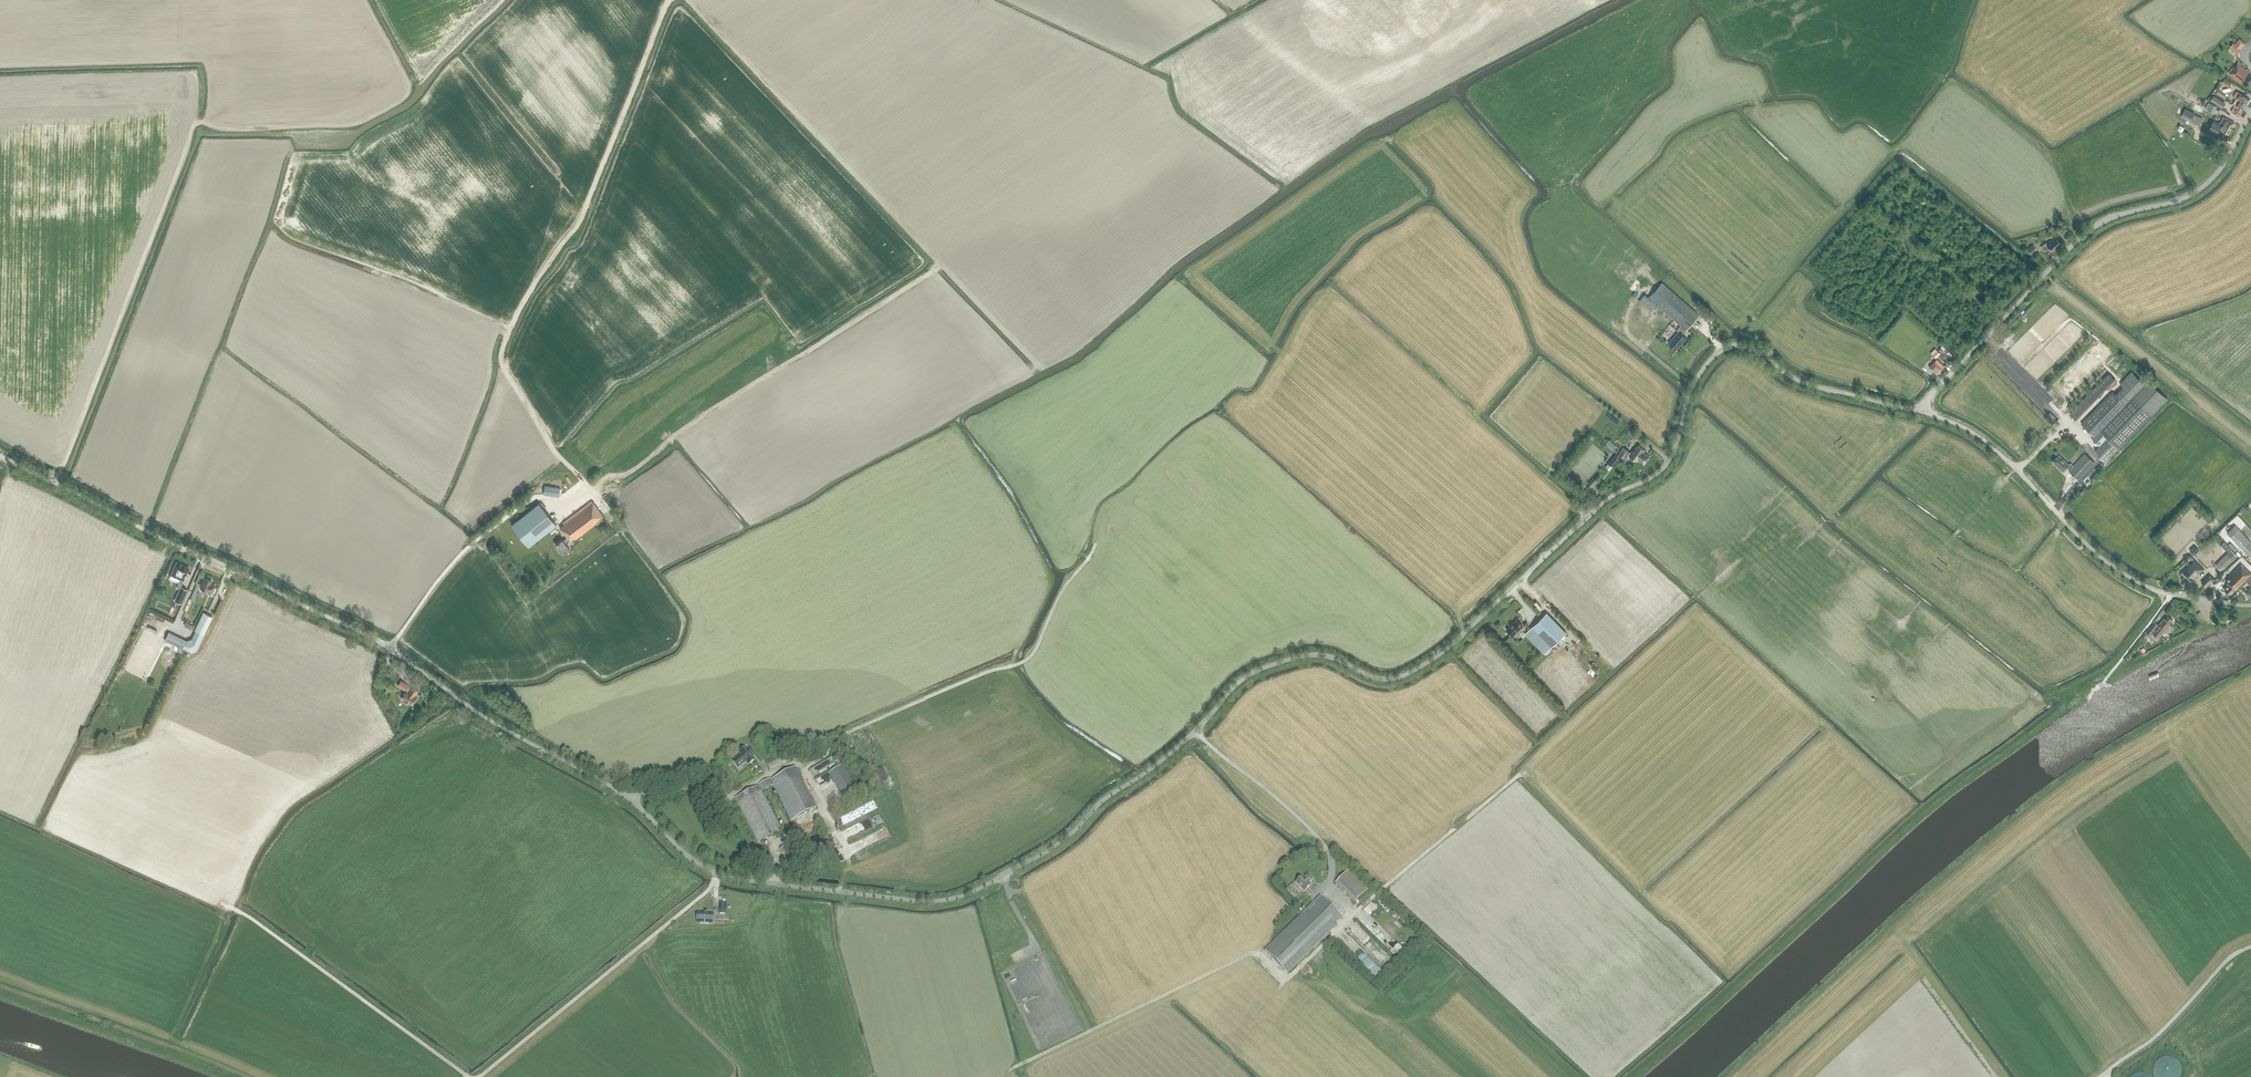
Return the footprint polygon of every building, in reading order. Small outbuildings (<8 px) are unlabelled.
[(2238,54),(2241,50),(2233,43),(2230,47),(2238,54)] [(2246,69),(2241,65),(2241,64),(2239,62),(2235,66),(2232,69),(2228,74),(2246,87),(2250,81),(2250,73),(2249,72),(2250,71),(2247,69),(2246,69)] [(2221,82),(2228,87),(2231,83),(2224,78),(2221,82)] [(2225,99),(2226,96),(2218,91),(2216,93),(2225,99)] [(2242,111),(2246,105),(2250,99),(2237,91),(2233,97),(2236,98),(2233,104),(2235,105),(2235,106),(2242,111)] [(2223,108),(2226,103),(2214,95),(2210,100),(2223,108)] [(2205,109),(2211,112),(2212,113),(2216,106),(2211,103),(2211,104),(2209,102),(2205,109)] [(2238,116),(2242,111),(2235,106),(2231,111),(2238,116)] [(2182,116),(2191,120),(2194,114),(2185,110),(2182,116)] [(2235,123),(2226,118),(2223,116),(2219,123),(2222,125),(2223,125),(2231,129),(2235,123)] [(2231,129),(2223,125),(2222,125),(2222,126),(2214,121),(2209,130),(2218,134),(2220,130),(2222,131),(2222,132),(2228,135),(2231,129)] [(2041,247),(2045,252),(2050,248),(2053,252),(2061,245),(2054,238),(2047,244),(2045,243),(2041,247)] [(2031,254),(2037,250),(2033,245),(2027,249),(2031,254)] [(1662,282),(1648,297),(1652,301),(1657,305),(1680,326),(1677,330),(1678,332),(1668,343),(1676,350),(1686,338),(1682,335),(1699,315),(1670,289),(1666,286),(1662,282)] [(1943,350),(1952,358),(1954,356),(1942,345),(1940,348),(1943,350)] [(1931,354),(1936,358),(1940,353),(1938,352),(1937,351),(1936,349),(1935,348),(1930,353),(1931,354)] [(1937,359),(1929,367),(1937,374),(1942,368),(1944,366),(1937,359)] [(2168,398),(2150,381),(2145,385),(2132,372),(2120,384),(2123,387),(2116,394),(2113,392),(2081,424),(2095,437),(2101,431),(2119,448),(2168,398)] [(2108,373),(2086,397),(2070,413),(2076,420),(2092,403),(2115,380),(2108,373)] [(1631,426),(1626,432),(1633,437),(1637,431),(1631,426)] [(2095,437),(2093,439),(2099,445),(2095,450),(2107,461),(2119,448),(2101,431),(2095,437)] [(1624,447),(1619,454),(1625,458),(1628,454),(1636,461),(1638,459),(1644,464),(1649,457),(1643,452),(1644,450),(1638,445),(1631,454),(1629,452),(1624,447)] [(2095,463),(2085,453),(2074,466),(2071,463),(2069,465),(2059,455),(2053,461),(2057,465),(2056,465),(2063,471),(2067,467),(2069,470),(2069,471),(2078,480),(2095,463)] [(1617,457),(1614,455),(1605,467),(1610,470),(1613,466),(1614,467),(1620,459),(1617,457)] [(567,488),(572,483),(567,477),(562,482),(567,488)] [(1592,486),(1595,482),(1596,483),(1598,481),(1593,478),(1588,483),(1592,486)] [(560,488),(545,486),(544,495),(559,497),(560,488)] [(563,540),(562,539),(555,545),(563,554),(570,549),(566,544),(570,541),(574,538),(575,540),(604,517),(592,501),(563,523),(565,525),(560,528),(567,537),(563,540)] [(556,525),(539,503),(512,525),(529,547),(556,525)] [(622,517),(618,511),(612,515),(616,521),(622,517)] [(599,528),(603,533),(611,527),(607,522),(599,528)] [(2227,533),(2231,537),(2249,557),(2250,555),(2250,542),(2235,525),(2229,531),(2227,533)] [(2227,553),(2215,565),(2222,571),(2234,559),(2238,555),(2224,541),(2220,545),(2228,552),(2227,553)] [(2186,568),(2182,572),(2192,582),(2204,569),(2194,560),(2186,568)] [(180,579),(177,587),(180,589),(174,601),(181,604),(187,590),(181,587),(184,580),(183,580),(185,575),(186,575),(189,568),(176,562),(173,569),(171,575),(180,579)] [(2225,580),(2229,584),(2224,589),(2230,595),(2235,589),(2236,590),(2250,575),(2250,574),(2241,564),(2225,580)] [(2202,582),(2206,587),(2214,579),(2209,574),(2202,582)] [(208,590),(212,592),(215,586),(210,584),(211,581),(204,578),(200,588),(207,591),(208,590)] [(195,599),(201,585),(198,583),(191,598),(195,599)] [(1536,599),(1533,601),(1539,608),(1542,606),(1536,599)] [(195,630),(195,631),(191,638),(186,640),(169,632),(164,640),(191,653),(196,651),(204,635),(212,617),(203,612),(195,630)] [(1528,637),(1544,654),(1566,633),(1547,612),(1529,630),(1532,634),(1528,637)] [(2159,624),(2158,625),(2155,622),(2146,632),(2157,641),(2170,624),(2170,623),(2173,620),(2167,615),(2164,619),(2164,618),(2161,622),(2159,624)] [(1517,620),(1506,630),(1512,636),(1523,626),(1517,620)] [(152,621),(150,624),(147,623),(146,626),(154,629),(157,624),(152,621)] [(1593,676),(1598,671),(1592,666),(1587,671),(1593,676)] [(397,685),(406,691),(402,697),(411,704),(416,698),(414,696),(419,690),(412,686),(410,688),(408,687),(408,685),(401,680),(397,685)] [(749,764),(754,760),(752,757),(754,755),(748,748),(747,750),(744,747),(739,751),(741,754),(732,761),(737,768),(746,761),(749,764)] [(769,769),(781,763),(778,757),(766,763),(769,769)] [(860,790),(843,764),(828,773),(845,800),(860,790)] [(735,798),(758,842),(782,830),(762,791),(773,785),(791,820),(816,808),(795,767),(770,780),(770,778),(759,784),(759,785),(735,798)] [(840,817),(843,824),(867,813),(866,811),(873,808),(874,809),(878,807),(875,800),(867,804),(868,805),(840,817)] [(882,835),(883,839),(891,836),(888,828),(875,833),(877,837),(882,835)] [(788,844),(779,849),(789,867),(797,863),(788,844)] [(1336,883),(1355,902),(1368,890),(1348,870),(1336,883)] [(1310,885),(1310,884),(1308,884),(1308,882),(1310,882),(1313,878),(1308,873),(1303,878),(1301,876),(1300,877),(1299,877),(1298,878),(1298,879),(1295,882),(1304,891),(1310,885)] [(1287,973),(1337,923),(1336,922),(1341,916),(1321,895),(1265,950),(1287,973)] [(700,922),(709,922),(713,922),(711,922),(712,913),(713,913),(707,913),(704,912),(697,912),(698,913),(698,921),(696,921),(696,922),(700,922)] [(2155,1063),(2154,1065),(2153,1067),(2153,1070),(2153,1072),(2153,1075),(2154,1076),(2179,1076),(2180,1075),(2181,1073),(2181,1070),(2181,1068),(2181,1066),(2180,1063),(2178,1061),(2176,1059),(2174,1058),(2172,1057),(2170,1056),(2167,1056),(2165,1056),(2162,1057),(2160,1058),(2158,1059),(2156,1061),(2155,1063)]
